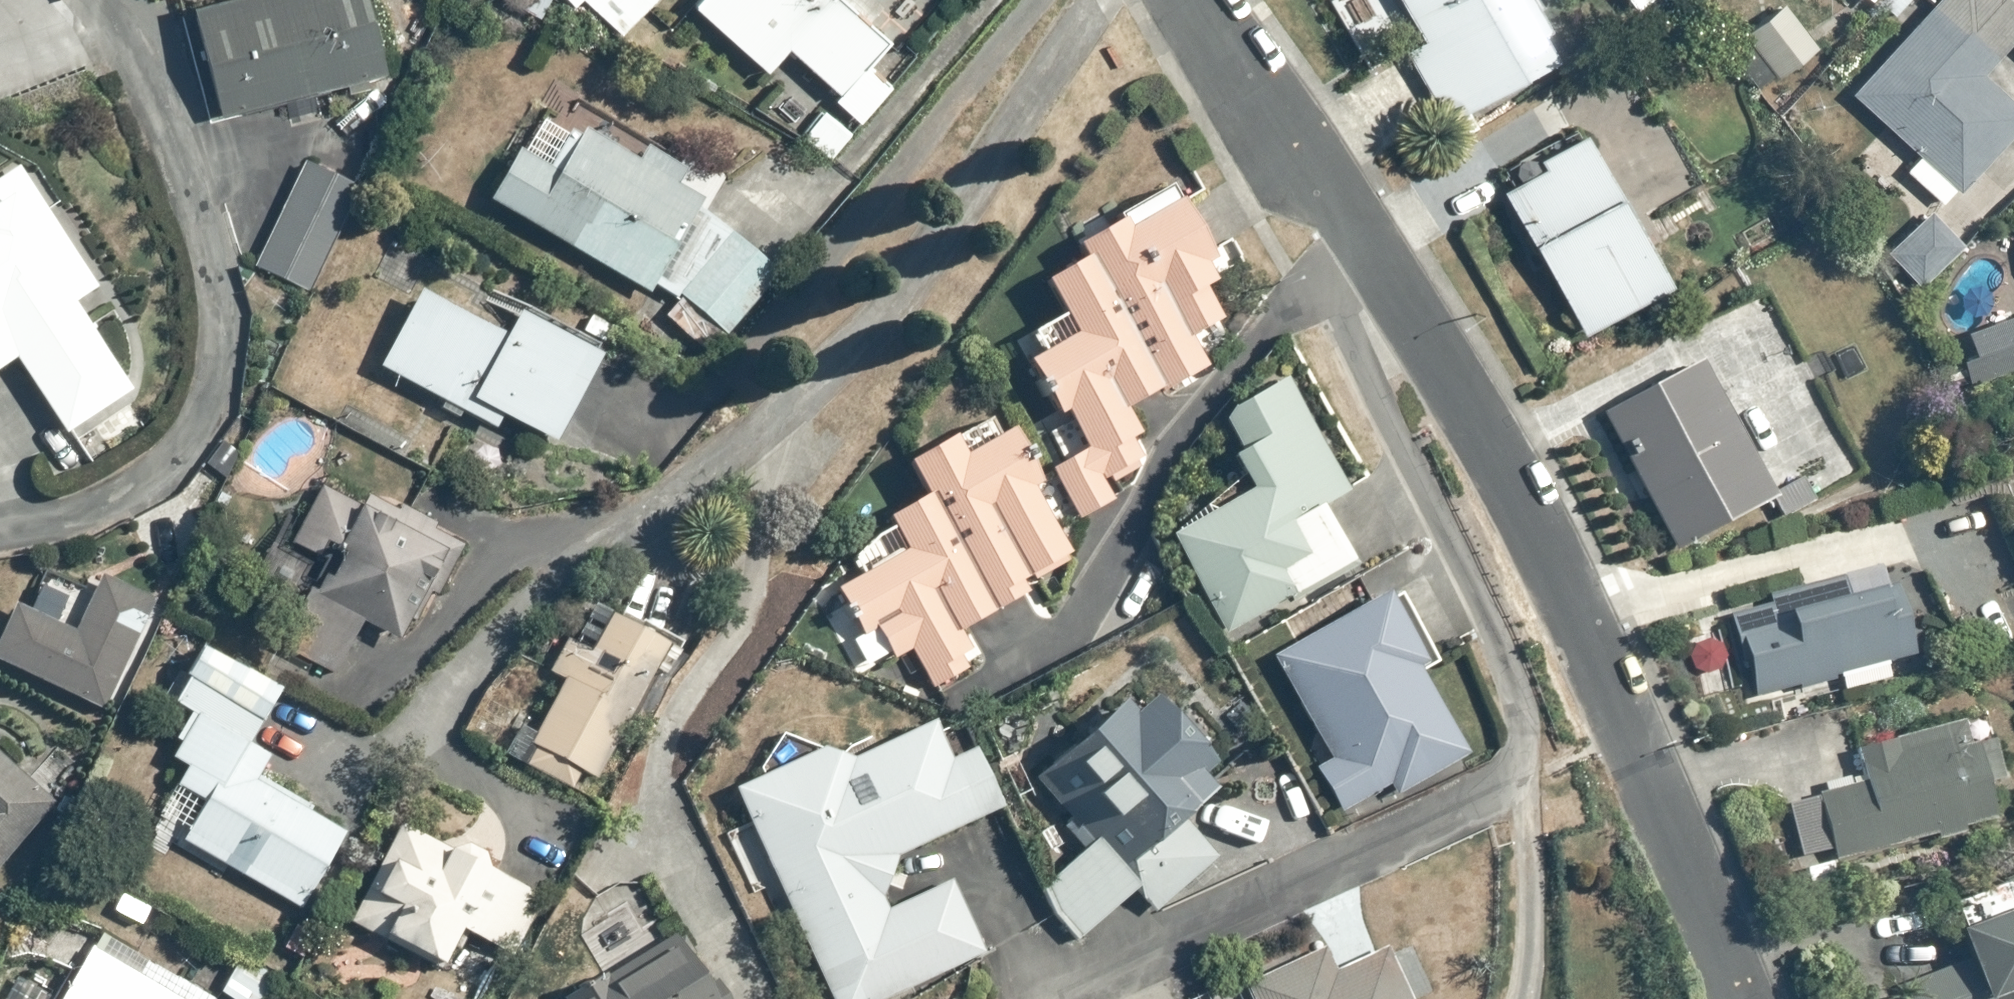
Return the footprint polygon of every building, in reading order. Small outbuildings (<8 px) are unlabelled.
[(364,0),(207,0),(188,5),(218,117),(384,75),(364,0)] [(619,34),(655,0),(588,0),(619,34)] [(691,8),(766,77),(788,53),(840,101),(860,121),(895,87),(874,65),(891,46),(841,0),(825,0),(820,6),(813,0),(699,0),(691,8)] [(1420,38),(1405,47),(1448,124),(1563,59),(1530,0),(1399,0),(1420,38)] [(1849,91),(1918,154),(1901,172),(1943,211),(2013,133),(2013,99),(1990,77),(2013,51),(2013,0),(1939,0),(1849,91)] [(1817,47),(1783,3),(1740,38),(1775,82),(1817,47)] [(827,106),(799,138),(830,165),(858,134),(827,106)] [(521,149),(491,200),(648,295),(654,286),(673,298),(679,302),(666,317),(693,341),(710,322),(724,334),(763,289),(754,281),(768,264),(736,236),(740,231),(714,213),(710,218),(696,210),(701,201),(675,186),(684,171),(642,146),(633,160),(585,131),(580,139),(570,133),(550,166),(521,149)] [(1544,171),(1503,196),(1584,339),(1675,287),(1589,134),(1539,162),(1544,171)] [(361,186),(308,160),(257,262),(310,289),(361,186)] [(22,358),(71,433),(137,390),(78,302),(101,287),(24,166),(0,181),(0,373),(22,358)] [(1175,202),(1166,187),(1115,217),(1110,208),(1075,229),(1082,241),(1077,244),(1084,257),(1044,280),(1064,314),(1030,333),(1041,353),(1024,364),(1056,419),(1068,413),(1087,445),(1052,465),(1084,520),(1127,495),(1119,480),(1158,458),(1131,410),(1148,400),(1162,425),(1185,412),(1174,395),(1200,380),(1195,372),(1236,348),(1203,291),(1236,272),(1221,245),(1250,228),(1227,187),(1184,211),(1178,201),(1175,202)] [(1928,214),(1888,251),(1921,289),(1962,254),(1928,214)] [(594,316),(584,336),(519,301),(509,320),(426,276),(378,368),(495,430),(501,419),(550,445),(602,348),(603,348),(615,327),(594,316)] [(1972,332),(1985,379),(2013,371),(2013,318),(1972,332)] [(1697,366),(1603,419),(1676,551),(1771,499),(1697,366)] [(1291,371),(1224,417),(1242,446),(1229,454),(1251,489),(1170,541),(1230,636),(1294,595),(1282,577),(1309,560),(1288,528),(1350,489),(1318,440),(1329,432),(1291,371)] [(985,416),(908,466),(926,494),(890,517),(895,526),(848,557),(861,576),(835,594),(863,638),(877,629),(895,657),(911,647),(938,688),(992,653),(973,624),(999,607),(1002,611),(1032,591),(1029,587),(1072,560),(1059,540),(1067,535),(1047,504),(1045,505),(1027,478),(1039,470),(1012,429),(999,438),(985,416)] [(336,674),(361,620),(398,637),(406,619),(414,622),(422,604),(431,608),(439,591),(449,596),(472,547),(322,477),(290,545),(319,558),(323,549),(341,557),(330,580),(321,576),(313,595),(301,589),(275,646),(336,674)] [(50,570),(28,613),(15,607),(0,637),(0,664),(100,714),(156,602),(101,575),(93,591),(50,570)] [(1888,580),(1734,621),(1752,696),(1907,657),(1888,580)] [(1392,592),(1271,653),(1328,760),(1315,766),(1342,816),(1468,760),(1421,674),(1438,664),(1392,592)] [(633,632),(610,617),(598,637),(577,624),(548,670),(564,680),(525,741),(535,747),(527,760),(572,789),(583,772),(594,779),(664,670),(674,676),(690,650),(641,618),(633,632)] [(351,829),(258,776),(271,754),(253,743),(282,694),(203,648),(171,702),(190,713),(175,739),(182,743),(173,758),(187,766),(177,785),(206,802),(184,841),(304,911),(351,829)] [(1136,717),(1122,700),(1035,775),(1093,842),(1038,889),(1081,938),(1137,889),(1142,895),(1210,836),(1191,814),(1222,787),(1216,780),(1226,771),(1161,695),(1136,717)] [(928,722),(846,760),(844,756),(835,761),(828,745),(734,788),(832,998),(896,998),(989,954),(954,880),(913,900),(892,858),(1000,805),(974,751),(948,763),(928,722)] [(1966,722),(1856,750),(1863,781),(1821,791),(1837,857),(1990,820),(1966,722)] [(51,803),(0,757),(0,860),(51,803)] [(449,846),(403,819),(346,917),(439,970),(461,932),(508,959),(541,901),(486,869),(494,857),(456,835),(449,846)] [(715,977),(706,983),(688,956),(698,950),(685,930),(655,950),(627,905),(585,932),(610,971),(565,998),(729,998),(715,977)] [(1910,998),(2013,998),(2013,914),(1952,932),(1963,968),(1906,984),(1910,998)] [(1376,919),(1247,979),(1256,998),(1413,998),(1376,919)] [(61,998),(185,998),(92,945),(61,998)] [(21,976),(8,998),(60,998),(21,976)]
